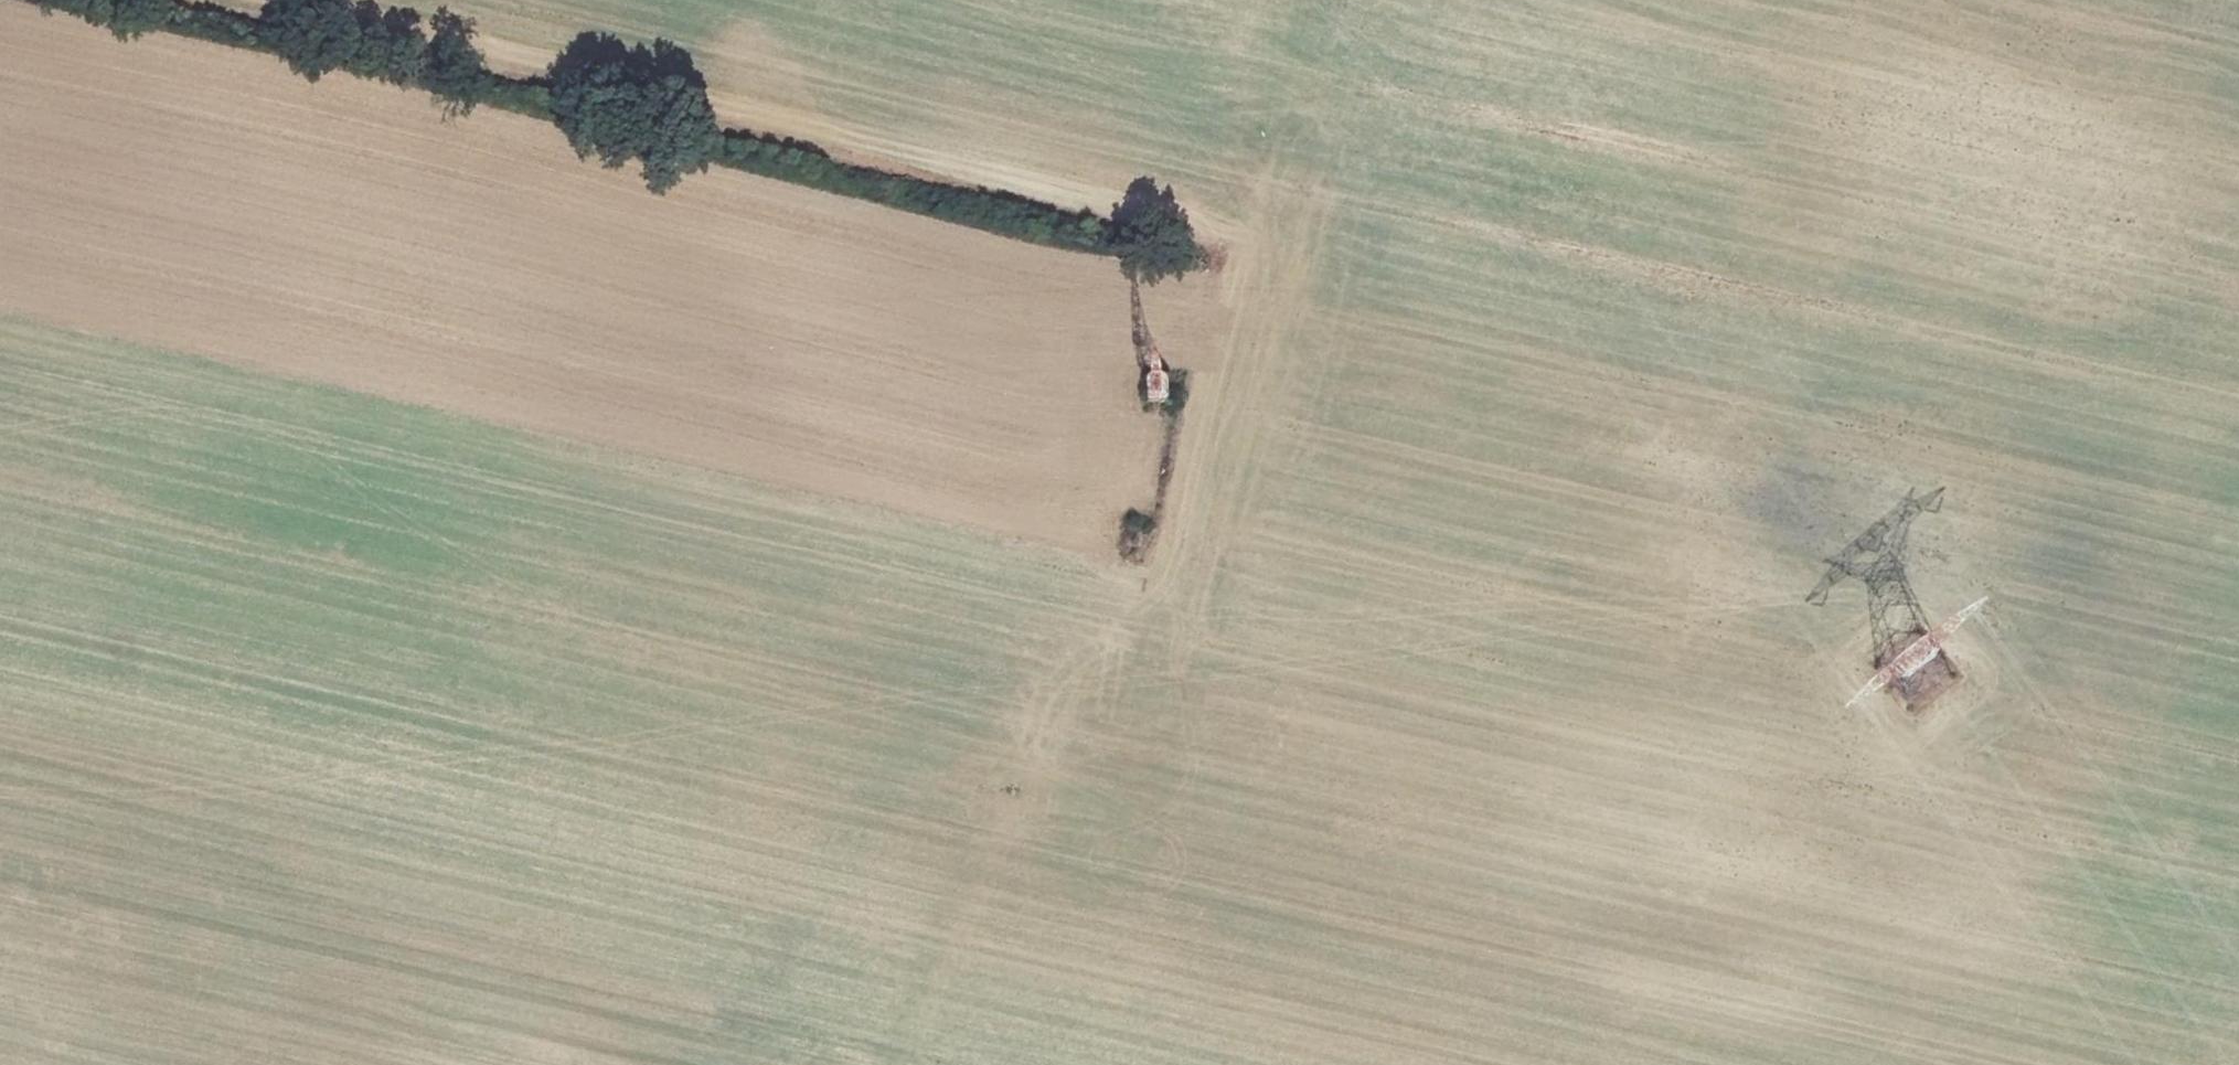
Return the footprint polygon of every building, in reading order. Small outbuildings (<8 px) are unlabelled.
[(1166,403),(1166,373),(1145,373),(1145,403),(1166,403)]
